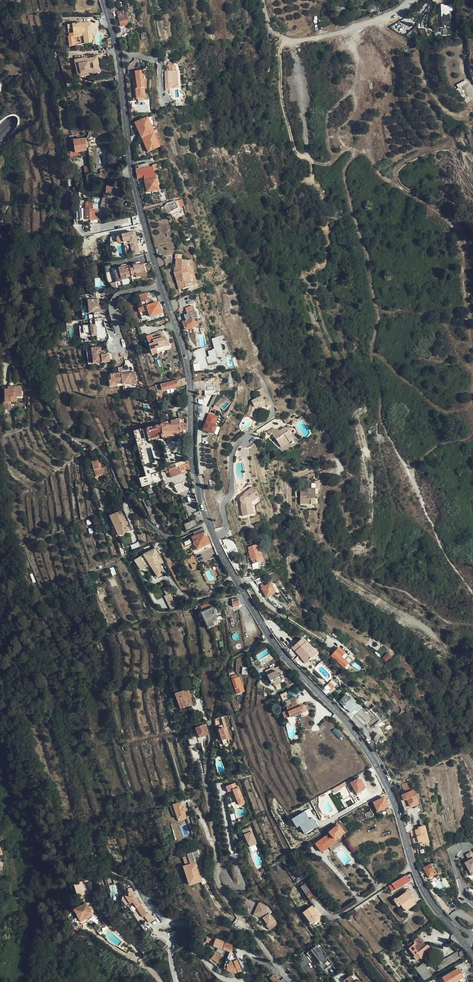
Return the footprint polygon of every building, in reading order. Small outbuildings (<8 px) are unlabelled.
[(446,21),(451,20),(449,4),(443,5),(446,21)] [(129,24),(127,16),(126,16),(125,13),(124,13),(123,10),(116,12),(121,27),(129,24)] [(91,28),(91,24),(89,24),(82,25),(81,23),(68,24),(69,36),(68,36),(69,46),(75,45),(74,38),(73,34),(83,33),(84,37),(84,43),(91,43),(91,39),(93,38),(92,33),(91,28)] [(418,39),(420,31),(417,26),(410,31),(416,40),(418,39)] [(139,50),(137,34),(128,35),(130,51),(139,50)] [(96,58),(86,59),(82,60),(81,58),(81,56),(74,57),(74,60),(73,60),(76,78),(90,75),(90,74),(98,72),(96,58)] [(179,83),(178,65),(171,65),(171,70),(167,71),(168,88),(174,88),(174,84),(179,83)] [(145,98),(144,86),(145,86),(143,71),(135,72),(137,89),(136,89),(137,99),(145,98)] [(141,137),(141,138),(157,131),(155,126),(154,116),(147,118),(135,123),(141,137)] [(148,152),(163,145),(157,131),(141,138),(148,152)] [(86,152),(85,148),(85,143),(84,141),(87,141),(87,139),(73,141),(74,153),(86,152)] [(159,174),(156,164),(152,165),(152,167),(148,168),(135,171),(138,179),(144,178),(147,192),(159,190),(156,178),(155,178),(154,175),(159,174)] [(175,202),(166,204),(171,212),(175,210),(177,208),(175,202)] [(80,205),(80,220),(98,219),(98,210),(92,210),(92,204),(80,205)] [(121,243),(124,242),(130,240),(130,243),(132,250),(139,248),(135,232),(120,236),(118,237),(118,239),(118,240),(119,242),(121,243)] [(178,259),(177,267),(180,267),(180,271),(179,271),(180,279),(182,278),(183,282),(186,281),(188,288),(199,284),(196,272),(194,273),(192,265),(193,265),(193,260),(178,259)] [(114,268),(116,276),(120,275),(121,279),(127,278),(127,276),(131,275),(131,276),(134,275),(135,277),(141,275),(141,271),(145,270),(144,262),(139,263),(139,262),(128,265),(128,264),(118,266),(118,267),(114,268)] [(180,267),(177,267),(176,267),(176,273),(182,290),(188,288),(186,281),(183,282),(182,278),(180,279),(179,271),(180,271),(180,267)] [(147,293),(140,295),(145,311),(149,310),(151,317),(163,313),(164,313),(162,306),(161,307),(159,303),(154,304),(151,305),(150,303),(147,304),(146,301),(149,300),(147,293)] [(97,299),(85,300),(87,312),(92,312),(98,311),(97,305),(97,299)] [(194,306),(186,309),(188,315),(185,316),(187,321),(184,322),(186,330),(197,327),(196,322),(195,319),(198,318),(196,312),(194,306)] [(81,337),(97,336),(96,324),(80,326),(81,337)] [(157,352),(156,349),(164,346),(168,345),(166,339),(163,340),(162,336),(153,339),(152,335),(147,337),(152,354),(157,352)] [(221,345),(219,337),(212,339),(215,348),(213,349),(214,350),(208,351),(210,356),(207,357),(208,363),(218,361),(216,356),(217,356),(217,357),(224,355),(222,345),(221,345)] [(102,348),(93,348),(95,363),(111,362),(110,354),(105,355),(103,355),(102,352),(102,348)] [(119,373),(109,374),(110,385),(114,385),(123,384),(123,385),(128,384),(128,385),(134,384),(132,372),(122,373),(122,375),(119,375),(119,373)] [(109,374),(106,375),(107,389),(114,388),(114,385),(110,385),(109,374)] [(184,385),(181,379),(161,385),(163,391),(169,389),(170,390),(184,385)] [(161,385),(149,388),(150,392),(154,391),(155,394),(156,394),(157,397),(156,398),(158,403),(166,401),(163,391),(161,385)] [(4,389),(5,398),(5,402),(3,402),(3,410),(13,409),(13,402),(12,397),(17,396),(22,396),(21,386),(8,387),(8,389),(4,389)] [(265,399),(263,395),(252,400),(247,415),(253,417),(256,409),(256,407),(262,405),(262,406),(267,404),(265,399)] [(218,417),(210,414),(204,430),(214,433),(217,426),(215,425),(218,417)] [(290,415),(284,419),(287,424),(290,422),(292,420),(292,419),(290,415)] [(187,436),(187,423),(180,423),(180,418),(179,419),(171,421),(171,425),(170,425),(170,424),(163,424),(155,426),(155,428),(148,430),(148,429),(140,431),(140,430),(134,432),(137,442),(149,438),(149,440),(158,438),(158,437),(162,436),(162,437),(163,437),(164,437),(165,437),(165,436),(187,436)] [(286,427),(280,431),(279,430),(279,429),(277,430),(275,428),(269,431),(271,435),(273,434),(280,445),(288,440),(289,442),(294,439),(290,432),(287,428),(286,427)] [(140,479),(143,488),(158,483),(159,485),(173,481),(170,472),(189,465),(188,457),(187,436),(165,436),(165,437),(164,437),(163,437),(162,437),(162,436),(158,437),(158,438),(149,440),(149,438),(137,442),(147,477),(140,479)] [(109,475),(107,467),(100,468),(98,460),(92,461),(96,477),(104,475),(105,476),(109,475)] [(189,465),(170,472),(173,481),(191,475),(190,473),(190,471),(189,465)] [(314,498),(314,489),(314,481),(306,485),(306,483),(300,483),(300,489),(299,504),(309,504),(309,505),(315,504),(315,498),(314,498)] [(253,488),(251,484),(247,486),(249,491),(242,497),(241,497),(241,498),(241,499),(240,499),(240,500),(240,501),(241,502),(242,507),(241,507),(243,516),(253,514),(251,502),(258,496),(253,488)] [(118,535),(121,534),(130,531),(126,521),(128,520),(124,509),(113,513),(116,524),(115,525),(118,535)] [(198,524),(196,519),(184,524),(187,529),(198,524)] [(254,564),(257,562),(256,559),(262,557),(258,542),(252,544),(253,546),(248,547),(249,551),(252,562),(253,561),(254,564)] [(163,563),(155,549),(134,561),(141,572),(150,566),(157,578),(164,574),(159,565),(163,563)] [(200,567),(194,556),(189,559),(194,570),(200,567)] [(262,589),(267,597),(275,593),(270,584),(262,589)] [(204,613),(213,608),(211,604),(201,608),(204,613)] [(218,618),(213,608),(204,613),(202,614),(209,629),(214,626),(213,624),(217,622),(216,619),(218,618)] [(296,644),(292,648),(299,655),(309,646),(302,639),(296,644)] [(309,646),(299,655),(306,663),(316,654),(309,646)] [(345,653),(339,647),(332,655),(345,667),(349,663),(342,656),(345,653)] [(284,679),(281,673),(278,674),(277,671),(267,675),(271,683),(272,683),(274,686),(282,682),(281,680),(284,679)] [(244,691),(240,677),(232,680),(236,694),(244,691)] [(193,704),(191,698),(189,695),(191,694),(189,689),(175,693),(181,709),(193,704)] [(288,696),(286,691),(280,694),(282,699),(288,696)] [(370,718),(347,695),(340,702),(364,725),(370,718)] [(305,709),(303,704),(298,706),(295,700),(297,699),(295,696),(283,702),(285,706),(286,705),(288,710),(282,712),(285,718),(291,716),(305,709)] [(363,704),(368,699),(365,696),(360,701),(363,704)] [(222,717),(215,719),(216,730),(217,730),(219,729),(225,728),(222,717)] [(219,731),(222,742),(224,747),(229,745),(228,741),(231,740),(224,717),(222,717),(225,728),(225,729),(219,731)] [(380,723),(384,734),(393,730),(389,720),(380,723)] [(196,729),(193,730),(194,732),(197,731),(200,737),(208,734),(205,725),(196,728),(196,729)] [(194,732),(193,730),(187,732),(191,741),(197,739),(194,732)] [(454,767),(447,768),(448,777),(456,776),(454,767)] [(351,783),(357,794),(361,792),(364,790),(364,789),(366,788),(361,779),(359,780),(358,779),(351,783)] [(233,784),(225,787),(227,792),(230,791),(232,796),(234,796),(236,801),(238,805),(244,803),(237,785),(235,786),(233,784)] [(418,803),(414,791),(402,796),(407,808),(418,803)] [(378,812),(389,806),(384,798),(373,803),(376,808),(378,812)] [(184,806),(182,801),(171,805),(174,815),(177,815),(179,821),(188,818),(186,812),(187,812),(185,806),(184,806)] [(390,808),(389,806),(378,812),(376,808),(375,809),(378,815),(389,809),(390,808)] [(313,817),(309,819),(305,811),(292,819),(297,828),(300,826),(305,834),(318,826),(313,817)] [(343,833),(337,825),(332,829),(326,833),(327,834),(313,846),(319,854),(327,848),(325,845),(332,840),(332,841),(343,833)] [(422,845),(432,842),(428,825),(425,826),(418,828),(419,830),(415,831),(418,843),(421,843),(422,845)] [(250,827),(243,830),(245,835),(248,842),(250,847),(257,844),(250,827)] [(344,834),(343,833),(332,841),(333,842),(344,834)] [(466,855),(469,860),(467,861),(465,863),(469,872),(471,875),(472,874),(472,856),(471,852),(466,855)] [(198,853),(188,857),(191,866),(186,868),(191,883),(201,880),(199,875),(199,872),(196,866),(200,860),(198,853)] [(191,866),(188,857),(183,858),(186,868),(191,866)] [(424,869),(419,871),(422,876),(426,874),(428,878),(440,872),(435,862),(428,865),(427,864),(424,865),(425,867),(423,868),(424,869)] [(186,868),(184,869),(190,887),(202,883),(201,880),(191,883),(186,868)] [(410,881),(406,875),(389,886),(392,891),(410,881)] [(85,881),(74,884),(78,897),(89,893),(85,881)] [(92,882),(87,883),(90,893),(95,891),(92,882)] [(310,900),(315,897),(306,883),(301,887),(310,900)] [(414,901),(411,897),(412,896),(408,890),(406,891),(407,892),(397,899),(397,898),(394,900),(397,904),(399,903),(401,905),(403,909),(405,908),(414,902),(414,901)] [(438,895),(433,899),(437,904),(441,900),(438,895)] [(147,920),(149,919),(137,901),(135,901),(133,901),(129,900),(123,900),(122,900),(122,901),(122,902),(121,902),(121,903),(121,904),(121,905),(122,905),(126,911),(133,906),(143,920),(145,918),(147,920)] [(415,904),(414,902),(405,908),(406,910),(415,904)] [(259,903),(257,907),(266,911),(268,906),(259,903)] [(318,916),(310,905),(302,911),(310,922),(318,916)] [(94,918),(92,915),(89,911),(87,907),(75,915),(83,926),(88,923),(94,918)] [(266,911),(257,907),(256,909),(266,913),(267,915),(269,914),(267,911),(266,911)] [(266,913),(256,909),(254,914),(262,917),(263,919),(264,919),(266,922),(269,926),(271,924),(274,927),(279,924),(270,913),(269,914),(267,915),(266,913)] [(83,926),(75,915),(72,917),(69,922),(75,931),(83,926)] [(114,928),(104,919),(101,922),(107,928),(108,927),(111,929),(112,928),(113,929),(114,928)] [(269,926),(266,922),(265,923),(271,930),(274,927),(271,924),(269,926)] [(431,949),(427,945),(425,947),(422,944),(423,942),(419,937),(413,942),(413,941),(408,945),(410,947),(408,948),(418,959),(420,958),(421,959),(429,952),(431,949)] [(242,970),(235,954),(235,950),(235,948),(233,947),(233,944),(216,938),(214,946),(230,952),(223,969),(227,971),(230,971),(234,972),(237,972),(239,971),(242,970)] [(311,951),(308,954),(309,956),(311,959),(315,956),(319,962),(322,965),(325,962),(328,960),(317,947),(311,951)] [(436,964),(440,970),(457,960),(457,952),(436,964)] [(222,961),(212,955),(209,960),(218,967),(222,961)] [(302,959),(306,955),(297,961),(303,969),(311,962),(311,961),(306,965),(302,959)] [(433,977),(423,964),(415,969),(424,981),(433,977)] [(464,978),(458,969),(442,978),(444,981),(456,981),(464,978)]
